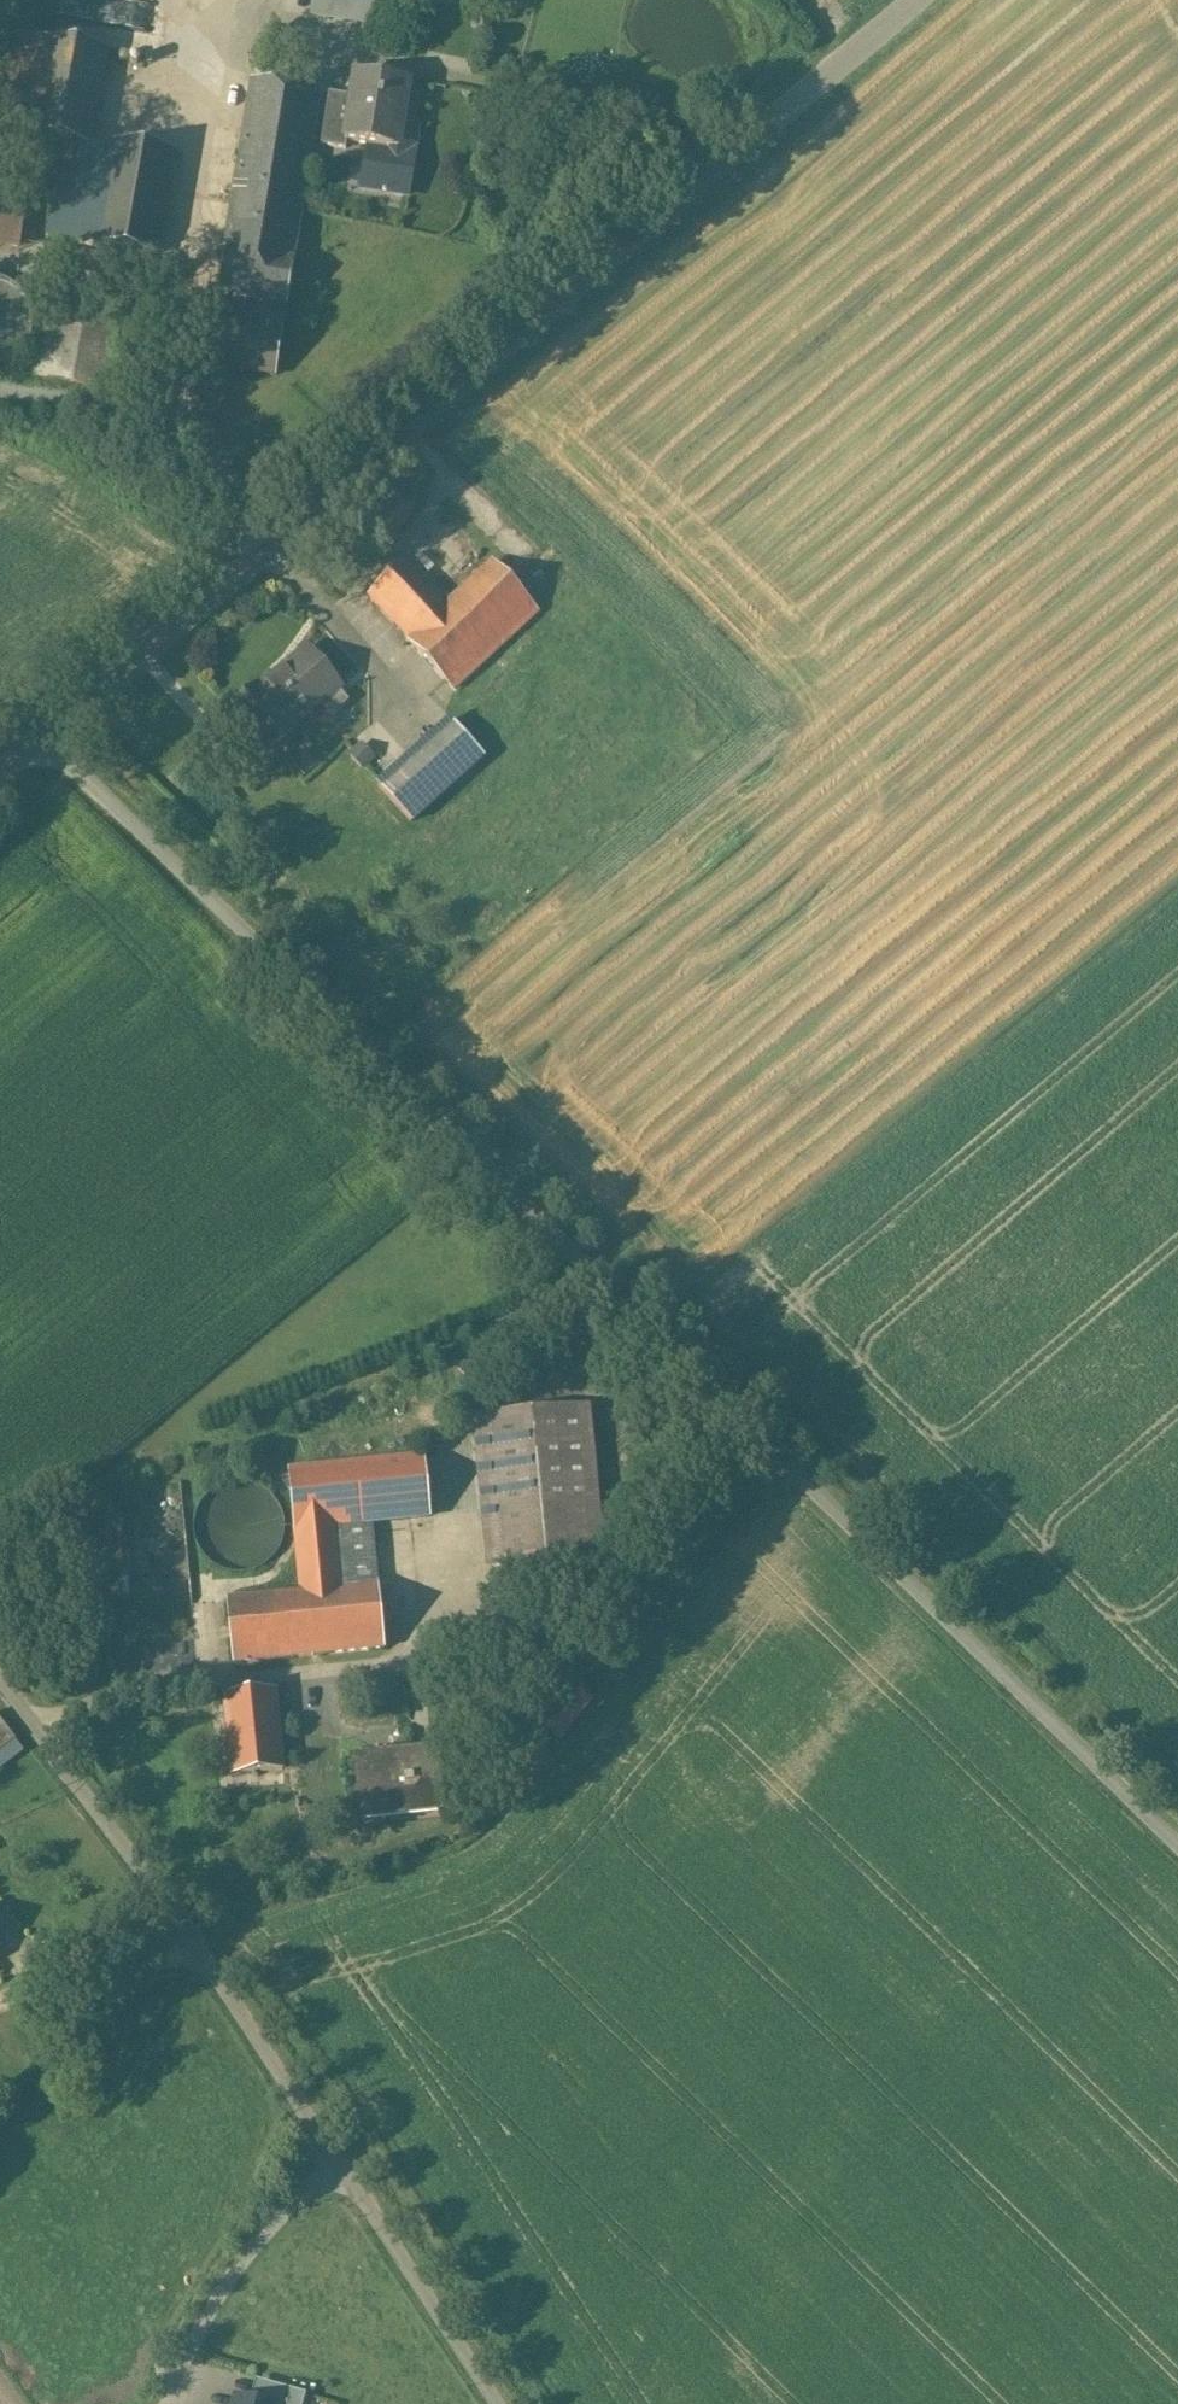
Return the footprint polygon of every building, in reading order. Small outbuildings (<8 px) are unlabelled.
[(106,50),(49,40),(32,135),(71,142),(89,145),(106,50)] [(409,84),(355,75),(352,96),(347,127),(344,141),(348,141),(367,145),(392,150),(396,125),(398,110),(404,111),(409,84)] [(253,81),(226,249),(227,250),(209,361),(275,372),(305,179),(307,179),(321,93),(254,82),(254,81),(253,81)] [(347,127),(352,96),(329,91),(319,145),(347,150),(348,141),(344,141),(347,127)] [(418,129),(396,125),(392,150),(367,145),(360,188),(410,196),(418,129)] [(89,145),(71,142),(55,236),(97,244),(114,149),(89,145)] [(175,153),(115,142),(114,149),(97,244),(157,255),(175,153)] [(0,281),(0,362),(16,354),(25,342),(30,328),(31,318),(27,304),(18,291),(6,282),(0,281)] [(84,326),(59,322),(49,379),(74,383),(84,326)] [(409,558),(369,596),(411,640),(451,602),(409,558)] [(411,640),(410,641),(454,688),(538,612),(517,589),(492,563),(451,602),(411,640)] [(339,687),(308,650),(260,691),(259,692),(290,729),(292,728),(339,687)] [(290,729),(259,692),(260,691),(258,688),(233,710),(268,752),(294,730),(292,728),(290,729)] [(451,720),(378,785),(411,822),(484,756),(451,720)] [(587,1410),(487,1419),(501,1566),(600,1556),(587,1410)] [(424,1458),(289,1472),(294,1530),(334,1526),(430,1517),(424,1458)] [(250,1482),(243,1481),(237,1481),(229,1482),(224,1484),(219,1486),(213,1489),(208,1493),(204,1497),(200,1503),(197,1509),(195,1514),(194,1519),(193,1523),(193,1528),(194,1533),(195,1539),(196,1543),(198,1547),(201,1552),(205,1557),(211,1563),(217,1567),(221,1569),(225,1570),(229,1571),(235,1572),(241,1572),(248,1571),(253,1570),(258,1568),(262,1566),(268,1562),(272,1558),(275,1554),(278,1550),(281,1544),(283,1539),(284,1534),(284,1530),(284,1526),(284,1520),(283,1515),(281,1510),(279,1506),(276,1501),(271,1495),(266,1490),(261,1487),(256,1485),(250,1482)] [(334,1526),(294,1530),(300,1592),(377,1584),(377,1580),(339,1583),(334,1526)] [(300,1592),(228,1599),(234,1663),(383,1648),(377,1584),(300,1592)] [(564,1680),(534,1718),(553,1732),(583,1694),(564,1680)] [(275,1690),(225,1696),(233,1774),(283,1769),(275,1690)] [(0,1719),(0,1751),(15,1739),(0,1719)] [(435,1753),(359,1760),(362,1786),(360,1787),(362,1815),(440,1807),(435,1753)] [(256,2380),(250,2402),(257,2403),(304,2403),(306,2394),(256,2380)]
